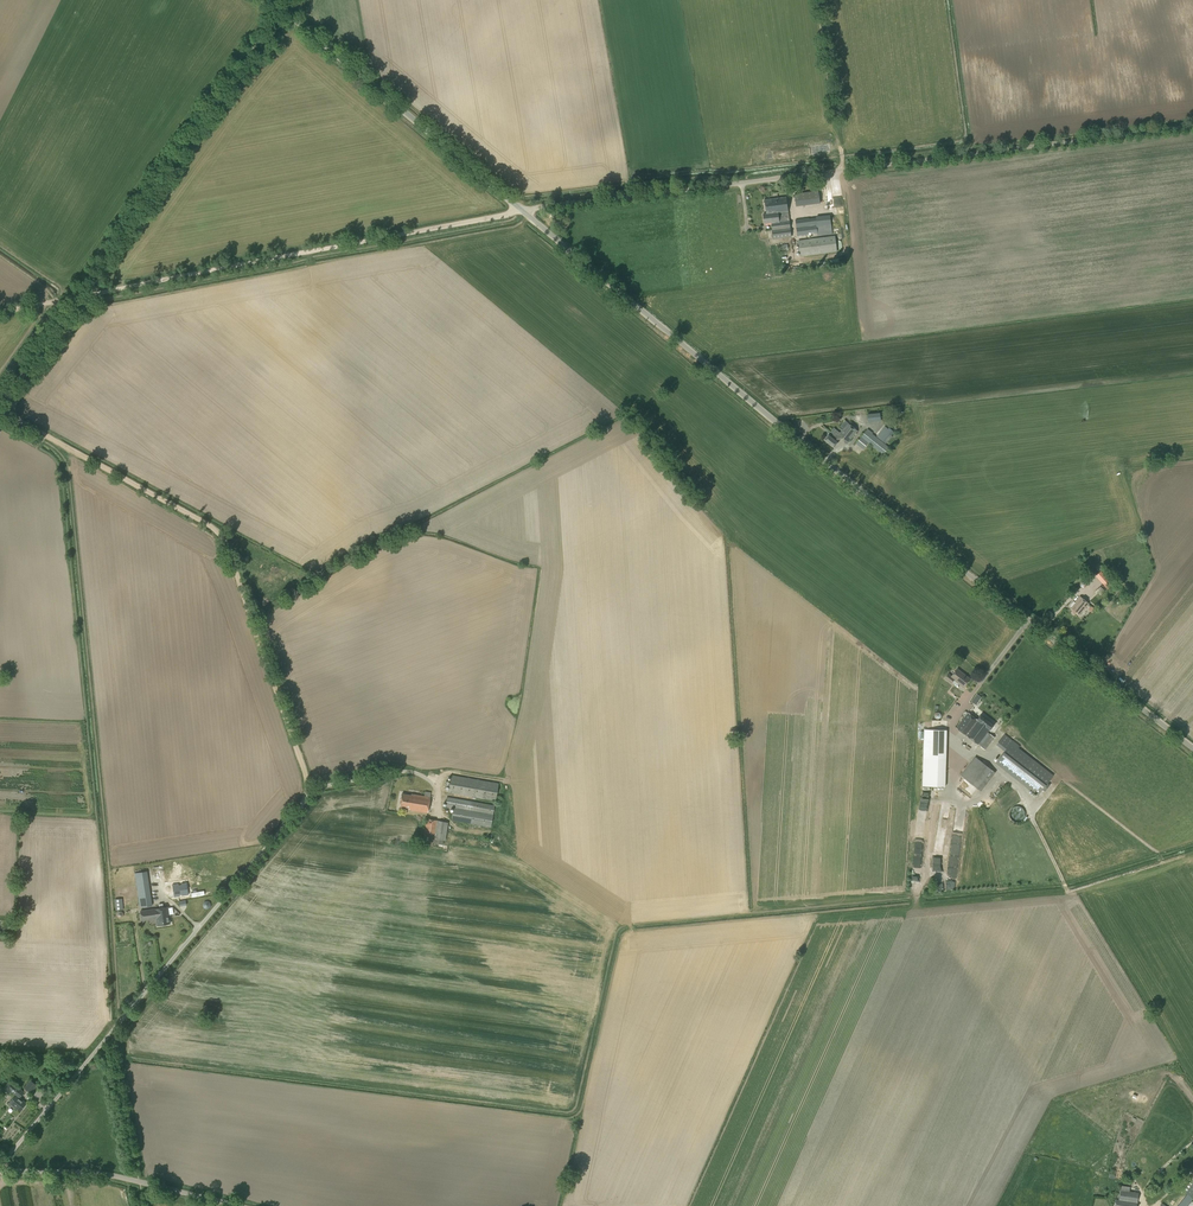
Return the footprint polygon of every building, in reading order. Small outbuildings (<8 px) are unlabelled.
[(796,206),(820,203),(818,191),(795,194),(796,206)] [(767,214),(789,211),(787,197),(765,199),(767,213),(767,214)] [(767,214),(767,213),(763,214),(764,224),(772,223),(773,230),(772,230),(773,239),(792,237),(789,211),(767,214)] [(833,234),(830,215),(795,219),(797,236),(818,234),(818,236),(833,234)] [(801,256),(837,251),(835,236),(799,241),(801,256)] [(868,422),(881,421),(880,413),(867,414),(868,422)] [(844,435),(841,439),(847,444),(858,431),(848,423),(841,432),(844,435)] [(896,430),(889,424),(886,427),(884,425),(876,436),(886,444),(892,436),(895,432),(894,432),(896,430)] [(844,435),(841,432),(840,433),(834,428),(831,432),(834,434),(831,437),(829,435),(825,440),(834,448),(838,443),(837,442),(840,438),(841,439),(844,435)] [(889,448),(872,433),(868,429),(856,443),(863,449),(869,443),(884,455),(889,448)] [(307,581),(309,576),(301,572),(299,577),(307,581)] [(1101,595),(1105,591),(1100,586),(1096,590),(1101,595)] [(1119,604),(1125,598),(1119,591),(1116,594),(1117,594),(1118,595),(1118,596),(1119,596),(1119,597),(1120,598),(1117,601),(1119,604)] [(1089,604),(1080,597),(1075,602),(1074,601),(1070,605),(1072,606),(1071,607),(1079,615),(1083,611),(1084,612),(1085,610),(1084,609),(1089,604)] [(971,679),(958,669),(952,676),(949,674),(945,678),(952,683),(954,680),(964,687),(971,679)] [(977,720),(968,713),(957,728),(985,750),(995,737),(988,733),(994,725),(981,715),(977,720)] [(946,786),(947,729),(924,728),(923,785),(946,786)] [(1038,795),(1054,775),(1003,735),(997,742),(1006,750),(996,762),(1018,779),(1038,795)] [(981,791),(996,772),(975,757),(961,775),(981,791)] [(495,801),(498,783),(451,775),(448,793),(495,801)] [(427,812),(430,793),(425,792),(424,796),(412,794),(411,795),(402,794),(400,806),(409,808),(409,809),(427,812)] [(491,827),(495,805),(447,797),(445,807),(453,808),(451,820),(491,827)] [(1024,819),(1024,806),(1011,806),(1011,819),(1024,819)] [(445,841),(448,822),(426,819),(422,845),(432,846),(433,843),(442,845),(443,841),(445,841)] [(164,867),(166,882),(191,879),(189,863),(164,867)] [(139,907),(152,905),(147,871),(134,873),(139,907)] [(173,884),(175,897),(180,896),(180,895),(181,894),(181,896),(188,895),(186,882),(181,883),(181,885),(178,885),(178,884),(173,884)] [(168,907),(163,908),(163,903),(158,904),(159,908),(158,908),(140,911),(142,920),(156,918),(157,925),(163,924),(170,923),(168,907)] [(31,1093),(37,1085),(31,1080),(25,1088),(31,1093)] [(23,1092),(10,1082),(4,1090),(9,1093),(11,1091),(16,1094),(9,1103),(14,1107),(14,1106),(20,1110),(26,1103),(19,1098),(23,1092)] [(1186,1192),(1188,1194),(1180,1205),(1178,1204),(1177,1205),(1187,1205),(1192,1197),(1192,1182),(1186,1192)] [(1139,1192),(1129,1191),(1130,1187),(1121,1185),(1119,1199),(1116,1199),(1115,1205),(1137,1205),(1139,1192)]
